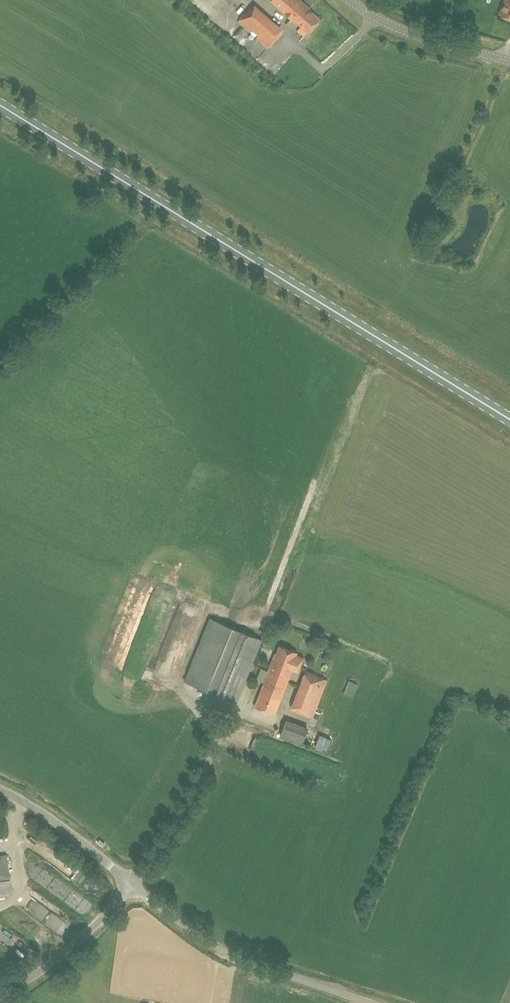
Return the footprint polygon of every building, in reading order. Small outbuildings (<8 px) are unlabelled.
[(301,0),(271,0),(296,23),(297,22),(301,25),(297,29),(305,36),(320,18),(309,8),(309,7),(301,0)] [(505,0),(499,14),(509,19),(509,0),(505,0)] [(281,31),(253,6),(239,22),(267,47),(281,31)] [(261,639),(236,629),(210,618),(185,681),(211,691),(236,702),(261,639)] [(277,654),(276,653),(255,706),(274,714),(292,670),(298,672),(304,658),(297,655),(298,652),(280,645),(277,654)] [(306,672),(292,709),(313,717),(327,680),(306,672)] [(307,729),(309,722),(299,719),(297,725),(307,729)] [(285,721),(280,732),(302,742),(307,731),(285,721)] [(313,737),(312,742),(326,747),(328,742),(313,737)] [(10,894),(9,889),(12,889),(7,854),(0,855),(0,896),(10,894)] [(72,886),(63,896),(85,916),(94,906),(72,886)]
